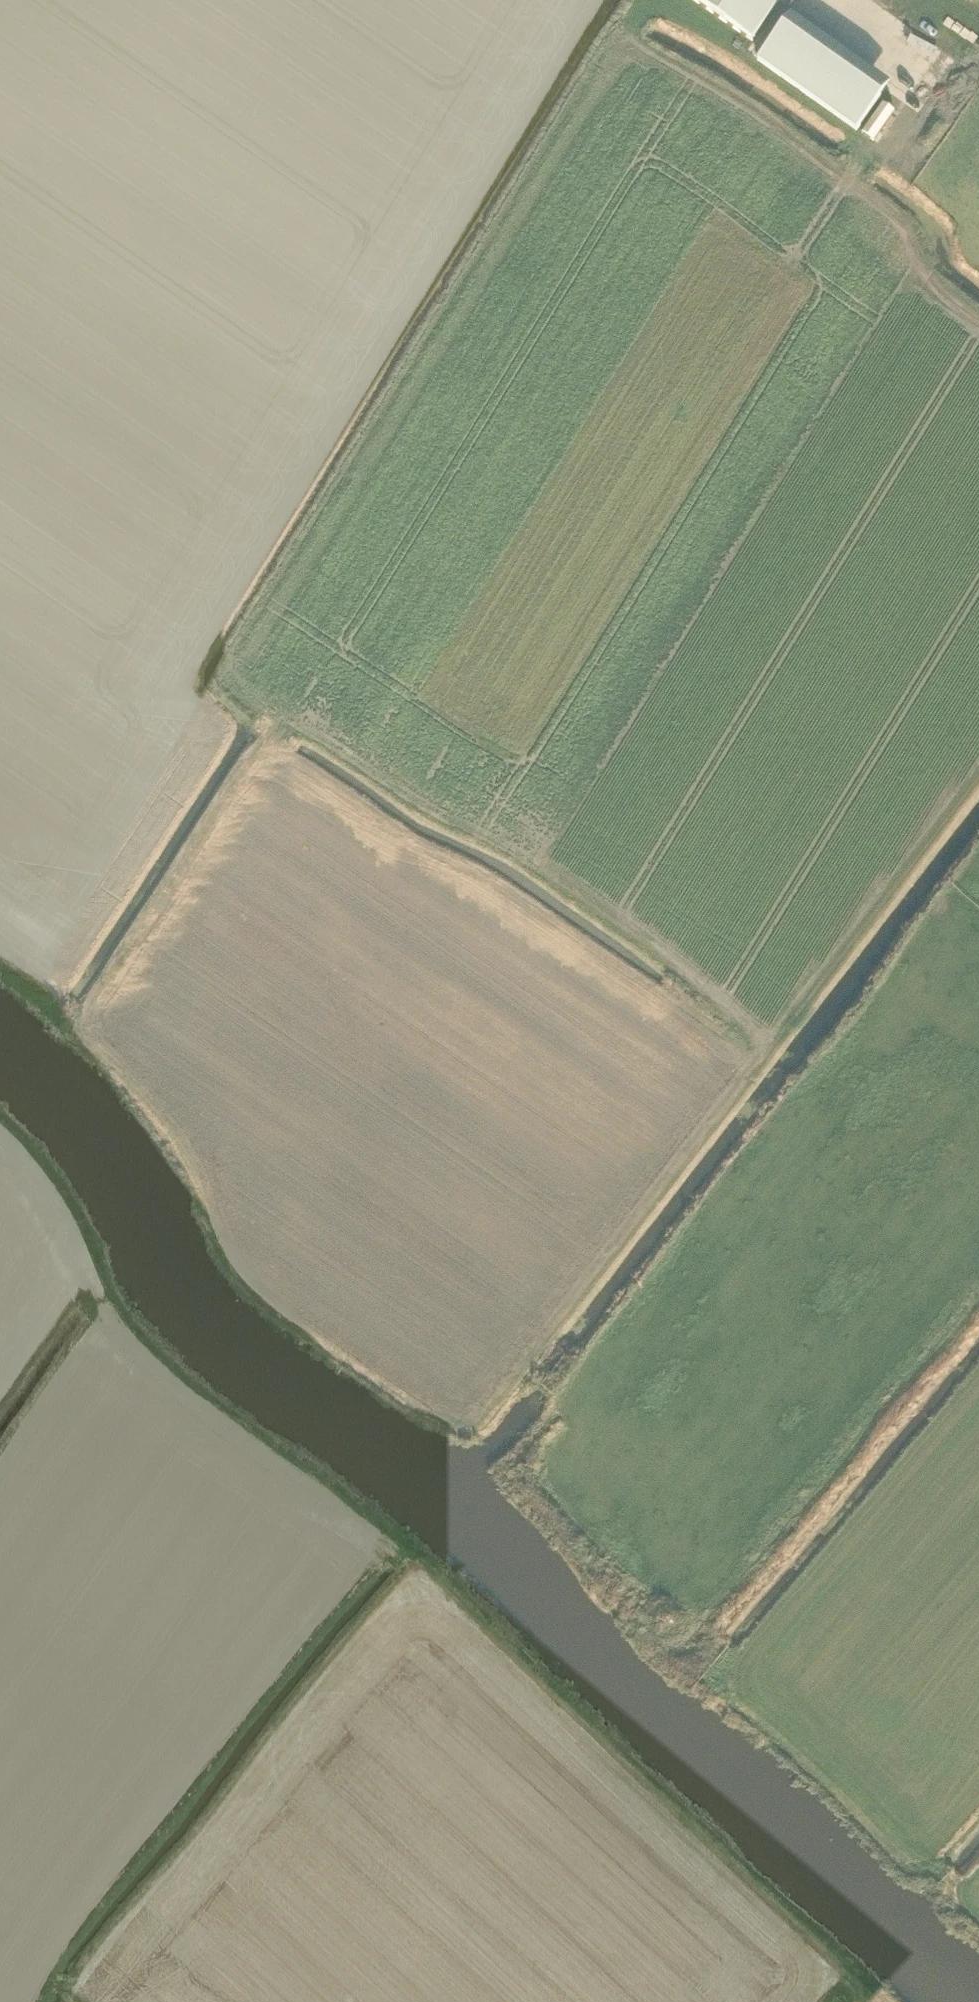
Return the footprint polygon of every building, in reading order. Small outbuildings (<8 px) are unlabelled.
[(761,39),(785,0),(697,0),(761,39)] [(864,128),(895,79),(793,12),(761,60),(864,128)]
